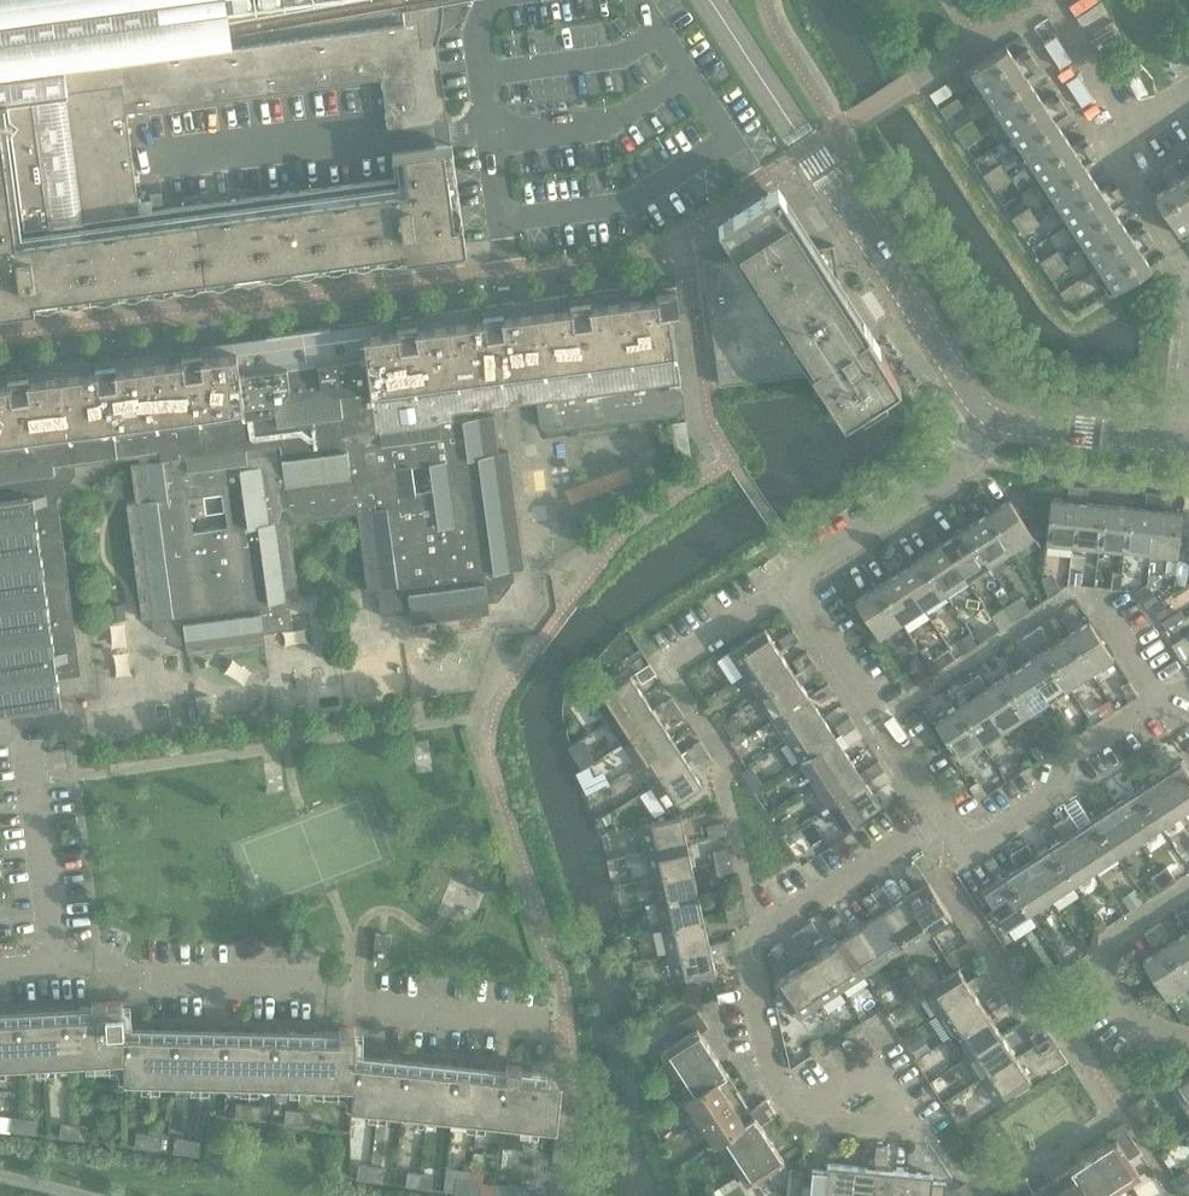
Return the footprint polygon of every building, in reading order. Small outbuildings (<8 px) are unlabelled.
[(53,93),(62,92),(57,51),(71,33),(231,12),(318,0),(0,0),(0,100),(53,93)] [(440,38),(441,32),(442,27),(443,21),(444,16),(444,10),(444,5),(444,0),(318,0),(231,12),(71,33),(57,51),(62,92),(79,220),(141,212),(127,112),(382,77),(389,129),(435,123),(424,45),(438,43),(440,38)] [(965,72),(979,95),(1035,58),(1029,48),(1011,61),(1002,48),(965,72)] [(1035,58),(979,95),(994,117),(1031,92),(1023,80),(1041,68),(1035,58)] [(931,93),(930,93),(937,104),(953,94),(946,83),(931,93)] [(79,220),(62,92),(53,93),(0,100),(0,313),(81,302),(90,300),(79,220)] [(1031,92),(994,117),(1008,138),(1064,102),(1057,92),(1039,104),(1031,92)] [(958,97),(941,109),(946,117),(963,105),(958,97)] [(1064,102),(1008,138),(1022,160),(1060,136),(1052,123),(1070,111),(1064,102)] [(955,130),(961,138),(978,127),(972,119),(955,130)] [(978,127),(961,138),(966,146),(983,135),(978,127)] [(1060,136),(1022,160),(1037,182),(1093,146),(1086,136),(1068,148),(1060,136)] [(396,178),(141,212),(79,220),(90,300),(467,250),(466,243),(453,145),(393,153),(396,178)] [(1093,146),(1037,182),(1051,204),(1089,180),(1081,167),(1099,156),(1093,146)] [(1169,166),(1188,196),(1188,176),(1178,159),(1169,166)] [(984,174),(990,182),(1007,171),(1001,163),(984,174)] [(1169,166),(1159,172),(1171,190),(1158,199),(1183,236),(1188,232),(1188,196),(1169,166)] [(1007,171),(990,182),(995,191),(1012,179),(1007,171)] [(1089,180),(1051,204),(1065,226),(1121,190),(1115,180),(1097,192),(1089,180)] [(704,261),(704,266),(720,385),(814,372),(821,382),(822,381),(845,416),(888,388),(901,380),(879,346),(880,344),(839,279),(834,244),(818,246),(779,185),(719,224),(740,256),(704,261)] [(1121,190),(1065,226),(1080,248),(1117,223),(1109,211),(1128,199),(1121,190)] [(1013,218),(1018,226),(1035,215),(1030,207),(1013,218)] [(1035,215),(1018,226),(1023,234),(1040,223),(1035,215)] [(1117,223),(1080,248),(1094,270),(1150,233),(1143,223),(1125,235),(1117,223)] [(1150,233),(1094,270),(1109,292),(1146,268),(1138,255),(1156,243),(1150,233)] [(1041,261),(1047,269),(1064,258),(1058,250),(1041,261)] [(1064,258),(1047,269),(1052,277),(1069,266),(1064,258)] [(62,704),(62,702),(58,677),(81,674),(58,496),(76,472),(75,461),(139,453),(140,462),(132,463),(138,501),(127,503),(143,619),(154,617),(155,626),(177,643),(187,642),(188,653),(266,643),(265,632),(293,628),(289,599),(300,598),(290,521),(316,518),(320,521),(328,520),(332,516),(358,512),(368,589),(379,587),(383,616),(411,612),(413,623),(490,612),(489,601),(498,600),(515,578),(514,569),(525,568),(509,452),(498,453),(493,415),(455,420),(454,412),(538,401),(542,425),(543,426),(549,430),(581,426),(586,420),(592,424),(624,420),(629,414),(635,419),(651,416),(678,413),(683,407),(684,406),(682,393),(681,392),(675,388),(648,391),(648,386),(681,382),(671,312),(680,311),(676,280),(341,325),(149,351),(0,371),(0,712),(62,704)] [(1078,280),(1061,291),(1066,299),(1083,288),(1078,280)] [(689,433),(687,419),(685,419),(672,421),(677,462),(693,460),(689,433)] [(1047,542),(1074,545),(1079,486),(1070,485),(1068,500),(1051,499),(1047,542)] [(1079,486),(1074,545),(1099,547),(1104,504),(1087,502),(1089,487),(1079,486)] [(983,508),(991,502),(982,489),(974,495),(983,508)] [(1130,507),(1125,550),(1151,552),(1157,493),(1148,492),(1146,508),(1130,507)] [(1157,493),(1151,552),(1178,555),(1182,512),(1165,510),(1167,494),(1157,493)] [(1010,499),(987,514),(1011,550),(1034,535),(1010,499)] [(1104,504),(1099,547),(1125,550),(1130,507),(1104,504)] [(987,514),(965,528),(989,564),(1011,550),(987,514)] [(965,528),(944,542),(968,579),(989,564),(965,528)] [(936,548),(922,557),(946,593),(968,579),(944,542),(935,529),(927,534),(936,548)] [(899,552),(891,558),(924,607),(946,593),(922,557),(908,566),(899,552)] [(892,576),(878,585),(902,622),(924,607),(891,558),(883,563),(892,576)] [(1112,588),(1121,589),(1123,573),(1113,572),(1112,588)] [(902,622),(878,585),(856,600),(879,636),(902,622)] [(1151,588),(1140,595),(1142,598),(1149,609),(1152,607),(1160,602),(1151,588)] [(1021,596),(1013,601),(1022,614),(1030,609),(1021,596)] [(1022,614),(1013,601),(1005,606),(1014,620),(1022,614)] [(1160,602),(1152,607),(1159,618),(1169,612),(1162,601),(1160,602)] [(124,605),(110,607),(112,621),(126,619),(124,605)] [(1090,621),(1067,636),(1091,672),(1114,657),(1090,621)] [(986,623),(972,633),(979,644),(994,634),(986,623)] [(1041,625),(1033,631),(1041,644),(1049,639),(1041,625)] [(730,652),(745,675),(781,651),(766,629),(730,652)] [(779,639),(786,648),(800,639),(793,630),(779,639)] [(1041,644),(1033,631),(1025,636),(1033,649),(1041,644)] [(971,635),(958,643),(965,654),(977,645),(971,635)] [(1067,636),(1046,650),(1070,686),(1091,672),(1067,636)] [(1178,653),(1188,645),(1188,641),(1186,636),(1172,645),(1178,653)] [(1178,653),(1183,661),(1188,657),(1188,645),(1178,653)] [(949,646),(936,654),(945,667),(957,658),(949,646)] [(1046,650),(1024,664),(1048,701),(1070,686),(1046,650)] [(781,651),(745,675),(759,697),(795,673),(781,651)] [(793,660),(800,670),(814,661),(807,651),(793,660)] [(1016,670),(1002,679),(1026,715),(1048,701),(1024,664),(1015,651),(1007,656),(1016,670)] [(642,658),(632,665),(637,672),(647,665),(642,658)] [(814,661),(800,670),(806,680),(820,670),(814,661)] [(652,665),(650,663),(647,665),(637,672),(636,672),(643,682),(657,673),(652,665)] [(906,671),(898,677),(907,690),(915,685),(906,671)] [(795,673),(759,697),(773,719),(809,695),(795,673)] [(980,674),(972,680),(1004,729),(1026,715),(1002,679),(988,688),(980,674)] [(595,698),(610,721),(646,697),(631,675),(595,698)] [(972,698),(958,707),(982,743),(1004,729),(972,680),(964,685),(972,698)] [(1121,687),(1130,700),(1138,695),(1130,681),(1121,687)] [(828,683),(814,692),(821,702),(835,692),(828,683)] [(809,695),(773,719),(788,740),(824,717),(809,695)] [(610,721),(624,743),(660,719),(646,697),(610,721)] [(659,706),(665,716),(679,707),(673,697),(659,706)] [(665,716),(660,719),(624,743),(638,764),(674,741),(666,729),(685,717),(679,707),(665,716)] [(982,743),(958,707),(936,722),(960,758),(982,743)] [(836,725),(843,735),(857,726),(850,716),(836,725)] [(824,717),(788,740),(802,762),(838,738),(824,717)] [(857,726),(843,735),(849,745),(863,736),(857,726)] [(838,738),(802,762),(816,784),(852,760),(838,738)] [(674,741),(638,764),(652,786),(688,763),(674,741)] [(687,750),(693,760),(707,750),(701,741),(687,750)] [(1042,743),(1032,750),(1038,760),(1048,753),(1042,743)] [(707,750),(693,760),(700,769),(714,760),(707,750)] [(592,753),(578,762),(583,769),(596,761),(592,753)] [(852,760),(816,784),(830,806),(866,782),(852,760)] [(865,769),(871,779),(885,770),(879,760),(865,769)] [(1159,776),(1183,812),(1188,808),(1188,772),(1182,761),(1159,776)] [(688,763),(652,786),(667,809),(703,785),(688,763)] [(885,770),(871,779),(878,788),(892,779),(885,770)] [(757,775),(748,781),(755,792),(764,786),(757,775)] [(1159,776),(1137,790),(1161,826),(1183,812),(1159,776)] [(978,781),(970,786),(979,799),(987,794),(978,781)] [(866,782),(830,806),(845,828),(881,805),(866,782)] [(1137,790),(1115,804),(1139,841),(1161,826),(1137,790)] [(1115,804),(1093,819),(1117,855),(1139,841),(1115,804)] [(609,814),(598,819),(602,827),(613,822),(609,814)] [(1071,815),(1063,820),(1095,870),(1117,855),(1093,819),(1079,828),(1071,815)] [(640,826),(645,852),(688,842),(682,816),(640,826)] [(1063,839),(1049,847),(1073,884),(1095,870),(1063,820),(1055,825),(1063,839)] [(708,825),(710,837),(727,833),(724,822),(708,825)] [(688,842),(645,852),(651,877),(693,868),(688,842)] [(1027,843),(1019,849),(1052,898),(1073,884),(1049,847),(1036,857),(1027,843)] [(714,851),(716,862),(732,859),(730,847),(714,851)] [(1020,867),(1006,876),(1030,913),(1052,898),(1019,849),(1011,854),(1020,867)] [(1002,870),(993,857),(985,862),(994,875),(1002,870)] [(732,859),(716,862),(718,874),(735,870),(732,859)] [(919,888),(906,896),(930,932),(953,918),(929,882),(916,863),(906,870),(919,888)] [(1168,867),(1160,872),(1169,885),(1177,880),(1168,867)] [(693,868),(651,877),(657,903),(699,893),(693,868)] [(1169,885),(1160,872),(1152,877),(1161,891),(1169,885)] [(1030,913),(1006,876),(983,891),(1007,927),(1030,913)] [(882,885),(872,892),(881,906),(891,899),(882,885)] [(1137,891),(1124,899),(1131,910),(1144,901),(1137,891)] [(872,892),(863,898),(872,912),(881,906),(872,892)] [(699,893),(657,903),(662,928),(704,918),(699,893)] [(906,896),(885,911),(908,947),(930,932),(906,896)] [(725,902),(727,913),(744,910),(741,898),(725,902)] [(744,910),(727,913),(730,925),(746,921),(744,910)] [(885,911),(863,925),(886,961),(908,947),(885,911)] [(829,921),(838,934),(848,928),(839,914),(829,921)] [(704,918),(662,928),(668,953),(710,944),(704,918)] [(812,921),(802,927),(811,941),(821,935),(812,921)] [(1161,921),(1153,927),(1162,940),(1170,935),(1161,921)] [(863,925),(841,939),(865,975),(886,961),(863,925)] [(811,941),(802,927),(792,934),(802,948),(811,941)] [(1162,940),(1153,927),(1145,932),(1154,945),(1162,940)] [(1166,946),(1188,981),(1188,934),(1188,932),(1166,946)] [(391,935),(377,933),(374,962),(388,963),(391,935)] [(732,939),(716,942),(718,954),(735,950),(732,939)] [(841,939),(819,954),(843,990),(865,975),(841,939)] [(790,955),(781,941),(771,948),(780,962),(790,955)] [(710,944),(668,953),(674,980),(716,970),(710,944)] [(1166,946),(1143,961),(1167,997),(1188,983),(1188,981),(1166,946)] [(958,948),(945,956),(954,969),(966,960),(958,948)] [(819,954),(797,968),(821,1004),(843,990),(819,954)] [(821,1004),(797,968),(775,983),(799,1019),(821,1004)] [(923,992),(938,1015),(974,991),(959,969),(923,992)] [(972,978),(979,988),(993,979),(986,969),(972,978)] [(974,991),(938,1015),(952,1037),(988,1013),(974,991)] [(986,1000),(993,1010),(1007,1001),(1000,991),(986,1000)] [(1007,1001),(993,1010),(999,1019),(1013,1010),(1007,1001)] [(0,1017),(0,1064),(126,1056),(126,1078),(355,1083),(353,1105),(542,1124),(545,1124),(551,1122),(555,1119),(557,1114),(558,1111),(560,1095),(560,1092),(558,1086),(555,1082),(550,1079),(541,1078),(521,1076),(522,1068),(507,1066),(506,1074),(356,1059),(356,1038),(356,1029),(340,1029),(340,1037),(125,1032),(124,1011),(123,1011),(123,1002),(93,1004),(93,1012),(0,1017)] [(698,1011),(670,1029),(678,1040),(661,1052),(689,1095),(679,1101),(709,1147),(719,1141),(747,1184),(784,1160),(761,1124),(777,1113),(767,1098),(751,1108),(701,1032),(709,1027),(698,1011)] [(988,1013),(952,1037),(966,1058),(1002,1035),(988,1013)] [(1030,1035),(1037,1045),(1051,1036),(1044,1026),(1030,1035)] [(916,1031),(905,1038),(912,1051),(924,1044),(916,1031)] [(1002,1035),(966,1058),(980,1080),(1016,1057),(1002,1035)] [(1051,1036),(1037,1045),(1043,1055),(1057,1045),(1051,1036)] [(1016,1057),(980,1080),(995,1103),(1031,1079),(1016,1057)] [(1187,1107),(1188,1105),(1188,1073),(1172,1084),(1187,1107)] [(236,1117),(248,1118),(250,1105),(238,1104),(236,1117)] [(1149,1104),(1140,1110),(1147,1122),(1157,1116),(1149,1104)] [(250,1105),(248,1118),(261,1120),(262,1107),(250,1105)] [(285,1123),(298,1125),(299,1111),(287,1110),(285,1123)] [(299,1111),(298,1125),(310,1126),(312,1113),(299,1111)] [(14,1131),(27,1133),(28,1120),(16,1118),(14,1131)] [(28,1120),(27,1133),(39,1134),(41,1121),(28,1120)] [(1141,1176),(1130,1159),(1141,1151),(1122,1123),(1107,1134),(1112,1142),(1035,1192),(1025,1176),(1010,1186),(1016,1195),(1110,1195),(1141,1176)] [(61,1137),(73,1138),(75,1125),(63,1124),(61,1137)] [(75,1125),(73,1138),(86,1140),(87,1127),(75,1125)] [(136,1146),(148,1148),(150,1135),(138,1133),(136,1146)] [(150,1135),(148,1148),(161,1150),(163,1137),(150,1135)] [(175,1152),(187,1154),(189,1140),(177,1139),(175,1152)] [(189,1140),(187,1154),(199,1155),(201,1142),(189,1140)] [(889,1146),(883,1146),(876,1145),(875,1157),(888,1158),(889,1146)] [(852,1195),(878,1195),(881,1169),(887,1170),(888,1158),(875,1157),(874,1168),(855,1166),(852,1195)] [(855,1166),(828,1164),(827,1171),(813,1170),(810,1195),(852,1195),(855,1166)] [(358,1178),(370,1180),(372,1167),(360,1165),(358,1178)] [(372,1167),(370,1180),(383,1182),(385,1169),(372,1167)] [(787,1195),(801,1195),(803,1169),(790,1168),(787,1195)] [(878,1195),(904,1195),(907,1172),(887,1170),(881,1169),(878,1195)] [(1178,1177),(1188,1193),(1188,1173),(1188,1171),(1178,1177)] [(407,1185),(419,1187),(421,1174),(409,1172),(407,1185)] [(904,1195),(946,1195),(947,1183),(933,1181),(933,1174),(907,1172),(904,1195)] [(421,1174),(419,1187),(432,1189),(433,1176),(421,1174)] [(456,1193),(468,1194),(470,1181),(458,1179),(456,1193)] [(468,1194),(480,1195),(481,1195),(483,1183),(470,1181),(468,1194)] [(952,1194),(953,1195),(975,1195),(967,1184),(952,1194)]
